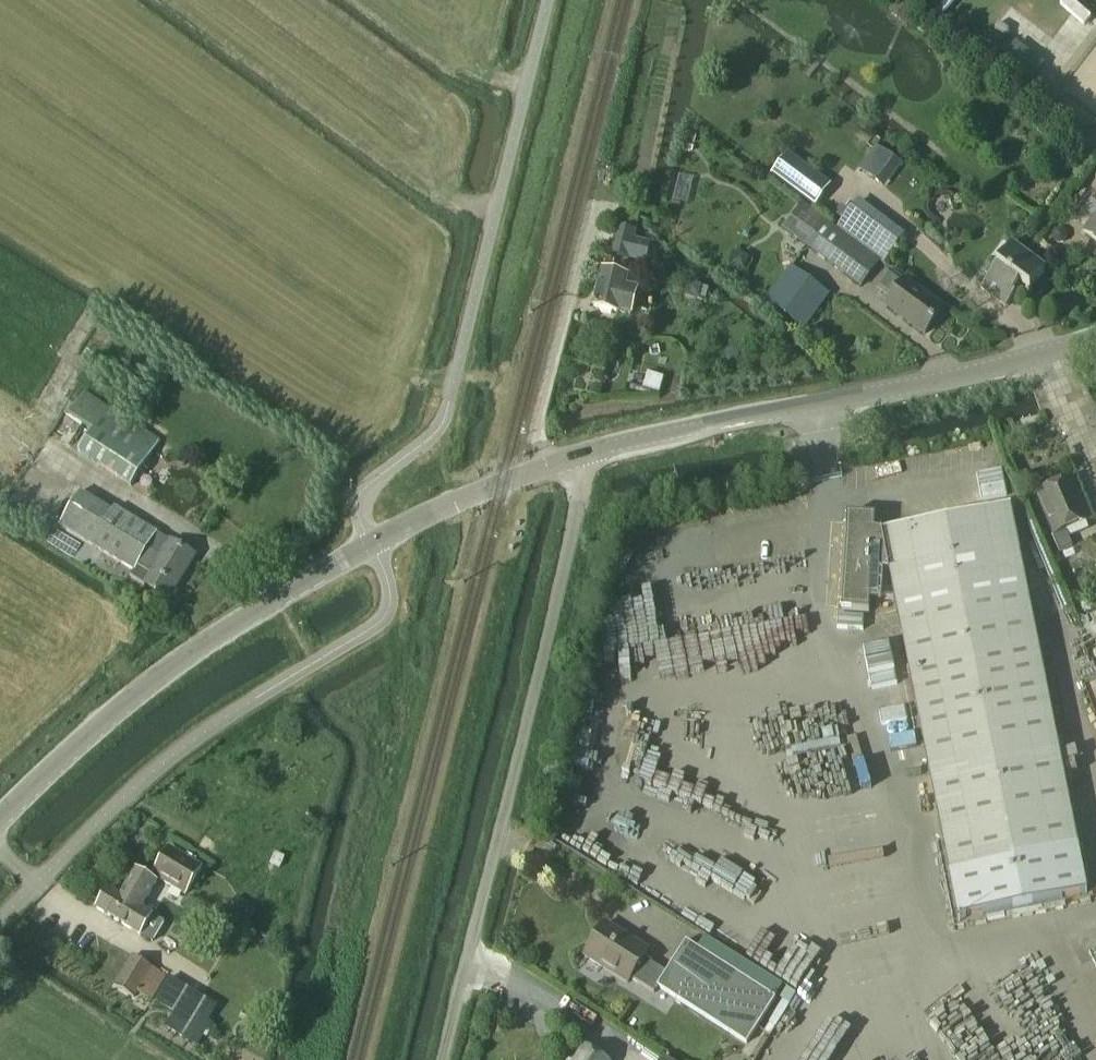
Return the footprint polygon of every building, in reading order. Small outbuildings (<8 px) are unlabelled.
[(888,12),(905,25),(907,23),(916,11),(902,0),(897,0),(890,9),(888,12)] [(1061,5),(1085,27),(1094,18),(1075,0),(1066,0),(1061,5)] [(970,35),(965,41),(974,47),(978,41),(970,35)] [(688,132),(683,150),(692,153),(697,134),(688,132)] [(885,189),(902,165),(876,146),(859,170),(885,189)] [(831,186),(788,155),(772,176),(815,207),(831,186)] [(842,206),(835,215),(844,221),(838,229),(881,262),(884,265),(885,263),(905,236),(859,201),(850,212),(842,206)] [(881,262),(838,229),(836,231),(802,205),(783,230),(861,289),(881,262)] [(1084,232),(1095,241),(1095,217),(1084,232)] [(616,227),(609,255),(645,264),(650,245),(633,241),(635,232),(616,227)] [(1056,229),(1052,235),(1053,240),(1058,244),(1064,243),(1068,238),(1067,232),(1062,228),(1056,229)] [(983,274),(989,278),(980,290),(1006,308),(1015,295),(1013,294),(1019,285),(1030,293),(1046,272),(1012,247),(998,266),(992,262),(983,274)] [(639,290),(626,287),(628,279),(612,275),(615,262),(605,260),(603,272),(594,308),(617,314),(633,317),(639,290)] [(830,295),(791,267),(765,302),(804,330),(830,295)] [(876,292),(889,302),(887,306),(926,334),(942,312),(903,283),(905,281),(891,272),(876,292)] [(79,453),(132,487),(161,441),(85,391),(69,416),(93,431),(79,453)] [(1073,547),(1066,531),(1089,521),(1072,480),(1037,495),(1054,536),(1052,537),(1059,553),(1073,547)] [(144,585),(160,558),(169,544),(156,537),(157,534),(115,508),(113,512),(81,492),(58,528),(133,572),(131,577),(144,585)] [(1087,893),(1078,851),(1010,507),(882,534),(874,533),(876,517),(847,516),(841,612),(869,613),(870,598),(895,600),(958,919),(1087,893)] [(169,544),(160,558),(144,585),(170,600),(197,556),(171,541),(169,544)] [(786,740),(789,765),(853,758),(848,717),(805,722),(807,738),(786,740)] [(165,924),(154,917),(154,916),(143,909),(161,879),(187,895),(204,868),(172,849),(153,880),(137,870),(121,896),(109,889),(96,910),(142,937),(153,944),(165,924)] [(605,924),(585,956),(628,984),(631,979),(654,993),(658,988),(747,1045),(776,999),(686,941),(666,973),(644,959),(648,952),(605,924)] [(133,957),(115,987),(133,999),(137,993),(151,1002),(166,978),(133,957)] [(187,989),(164,1029),(197,1049),(211,1025),(206,1022),(216,1007),(187,989)] [(584,1048),(576,1059),(602,1059),(584,1048)]
